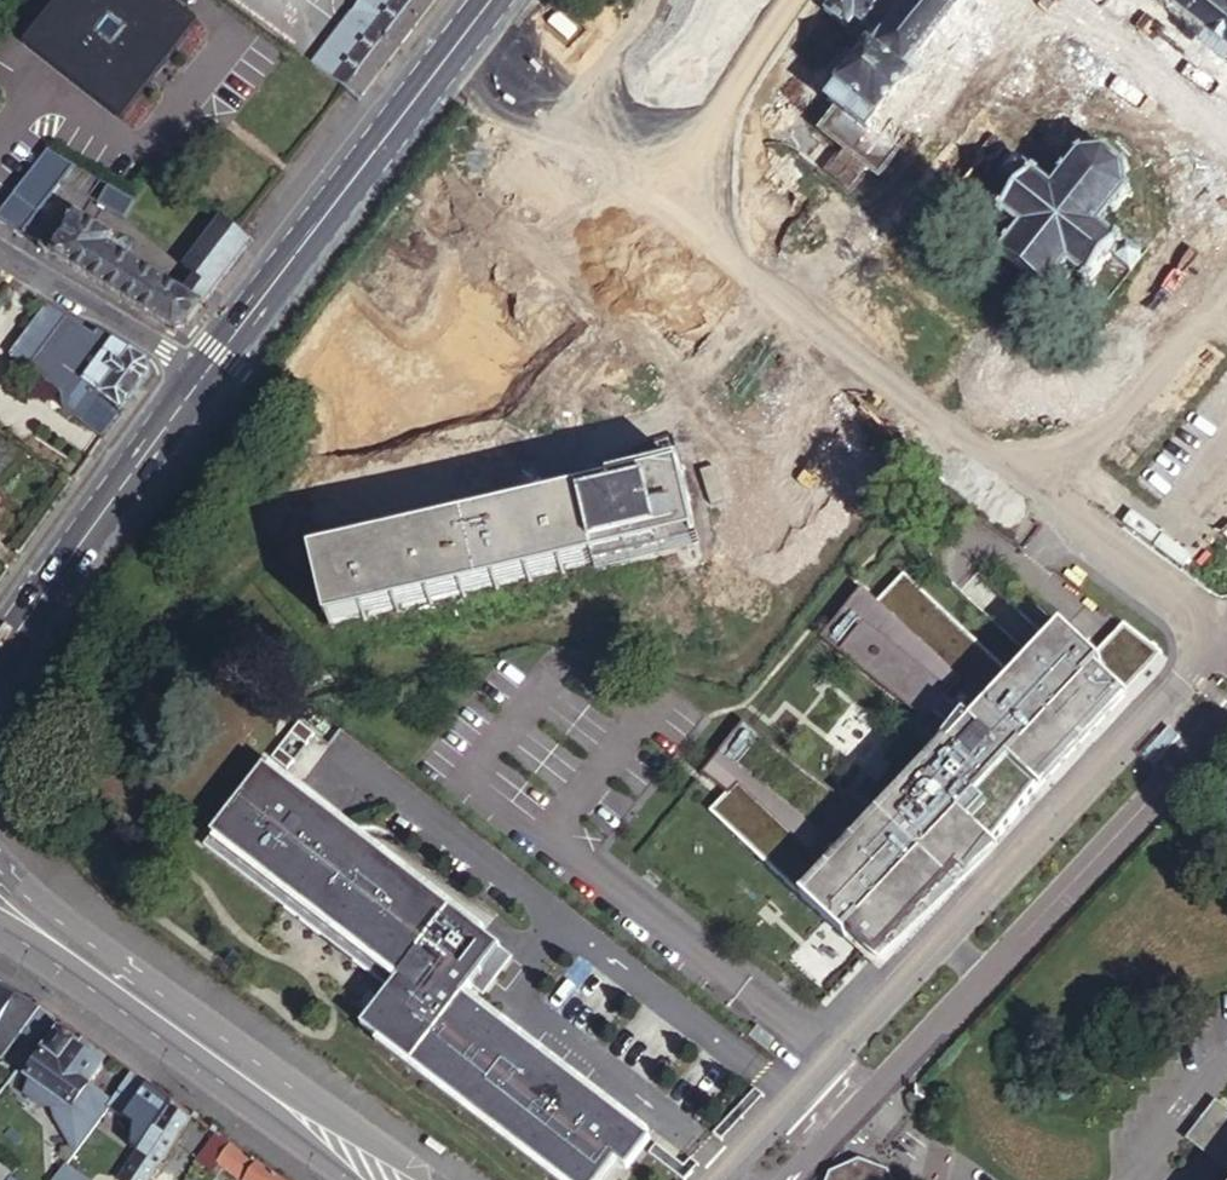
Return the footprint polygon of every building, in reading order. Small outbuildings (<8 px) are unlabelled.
[(205,17),(183,0),(59,0),(30,37),(127,114),(205,17)] [(388,9),(394,0),(356,0),(310,60),(335,80),(376,24),(388,9)] [(434,0),(394,0),(388,9),(376,24),(335,80),(360,98),(401,43),(413,28),(434,0)] [(915,1),(882,43),(875,52),(871,51),(813,123),(819,128),(850,152),(864,136),(875,144),(990,0),(916,0),(915,1)] [(895,0),(832,0),(823,13),(845,31),(854,21),(861,27),(869,19),(875,23),(895,0)] [(875,23),(869,19),(861,27),(870,34),(882,43),(915,1),(914,0),(895,0),(875,23)] [(1226,83),(1226,0),(1123,0),(1226,83)] [(692,164),(762,66),(700,21),(629,119),(692,164)] [(892,158),(875,144),(864,136),(850,152),(819,128),(801,152),(861,197),(892,158)] [(1052,189),(1013,159),(1002,172),(1021,187),(1004,209),(998,205),(994,210),(999,214),(996,220),(1000,224),(1005,219),(1014,227),(996,250),(1052,296),(1073,272),(1081,279),(1078,284),(1083,287),(1087,284),(1092,287),(1096,281),(1092,278),(1109,257),(1130,271),(1141,258),(1101,227),(1122,202),(1129,201),(1129,193),(1123,193),(1122,179),(1129,178),(1127,170),(1121,171),(1109,160),(1110,151),(1101,149),(1100,155),(1081,157),(1079,152),(1072,155),(1074,161),(1052,189)] [(189,321),(252,238),(226,221),(179,283),(111,240),(116,234),(80,210),(56,249),(176,323),(189,321)] [(30,372),(66,319),(48,307),(13,359),(30,372)] [(149,375),(147,363),(98,332),(97,332),(93,337),(66,319),(30,372),(62,397),(64,411),(102,440),(149,375)] [(581,481),(611,473),(607,456),(577,463),(581,481)] [(614,485),(611,473),(581,481),(584,492),(566,496),(314,559),(334,638),(702,547),(681,468),(614,485)] [(898,725),(932,758),(884,816),(854,790),(843,802),(754,718),(707,767),(730,789),(714,806),(804,893),(868,953),(957,861),(971,874),(1045,783),(1135,699),(1131,696),(1167,651),(1137,628),(1109,664),(1103,659),(1067,624),(1019,674),(910,570),(882,598),(866,583),(821,630),(908,715),(898,725)] [(1131,623),(1103,659),(1109,664),(1137,628),(1131,623)] [(206,845),(390,983),(361,1021),(574,1179),(621,1179),(656,1133),(475,999),(513,949),(266,764),(206,845)] [(971,874),(957,861),(868,953),(882,966),(971,874)] [(36,1003),(0,985),(0,1054),(9,1058),(36,1003)] [(103,1063),(79,1045),(57,1030),(41,1051),(44,1055),(30,1075),(74,1107),(105,1065),(103,1063)] [(109,1054),(85,1037),(79,1045),(103,1063),(109,1054)] [(173,1101),(135,1073),(123,1091),(162,1120),(163,1118),(173,1101)] [(190,1113),(173,1101),(163,1118),(179,1129),(190,1113)] [(162,1120),(123,1179),(146,1179),(179,1129),(163,1118),(162,1120)] [(227,1140),(216,1133),(198,1158),(214,1170),(223,1159),(227,1151),(222,1147),(227,1140)] [(232,1143),(227,1140),(222,1147),(227,1151),(232,1143)] [(1202,1177),(1207,1179),(1226,1179),(1226,1142),(1202,1177)] [(227,1151),(223,1159),(238,1169),(247,1155),(232,1143),(227,1151)] [(238,1169),(235,1175),(242,1179),(282,1179),(247,1155),(238,1169)] [(850,1156),(822,1171),(818,1179),(883,1179),(877,1168),(850,1156)] [(92,1179),(64,1164),(55,1179),(92,1179)]
